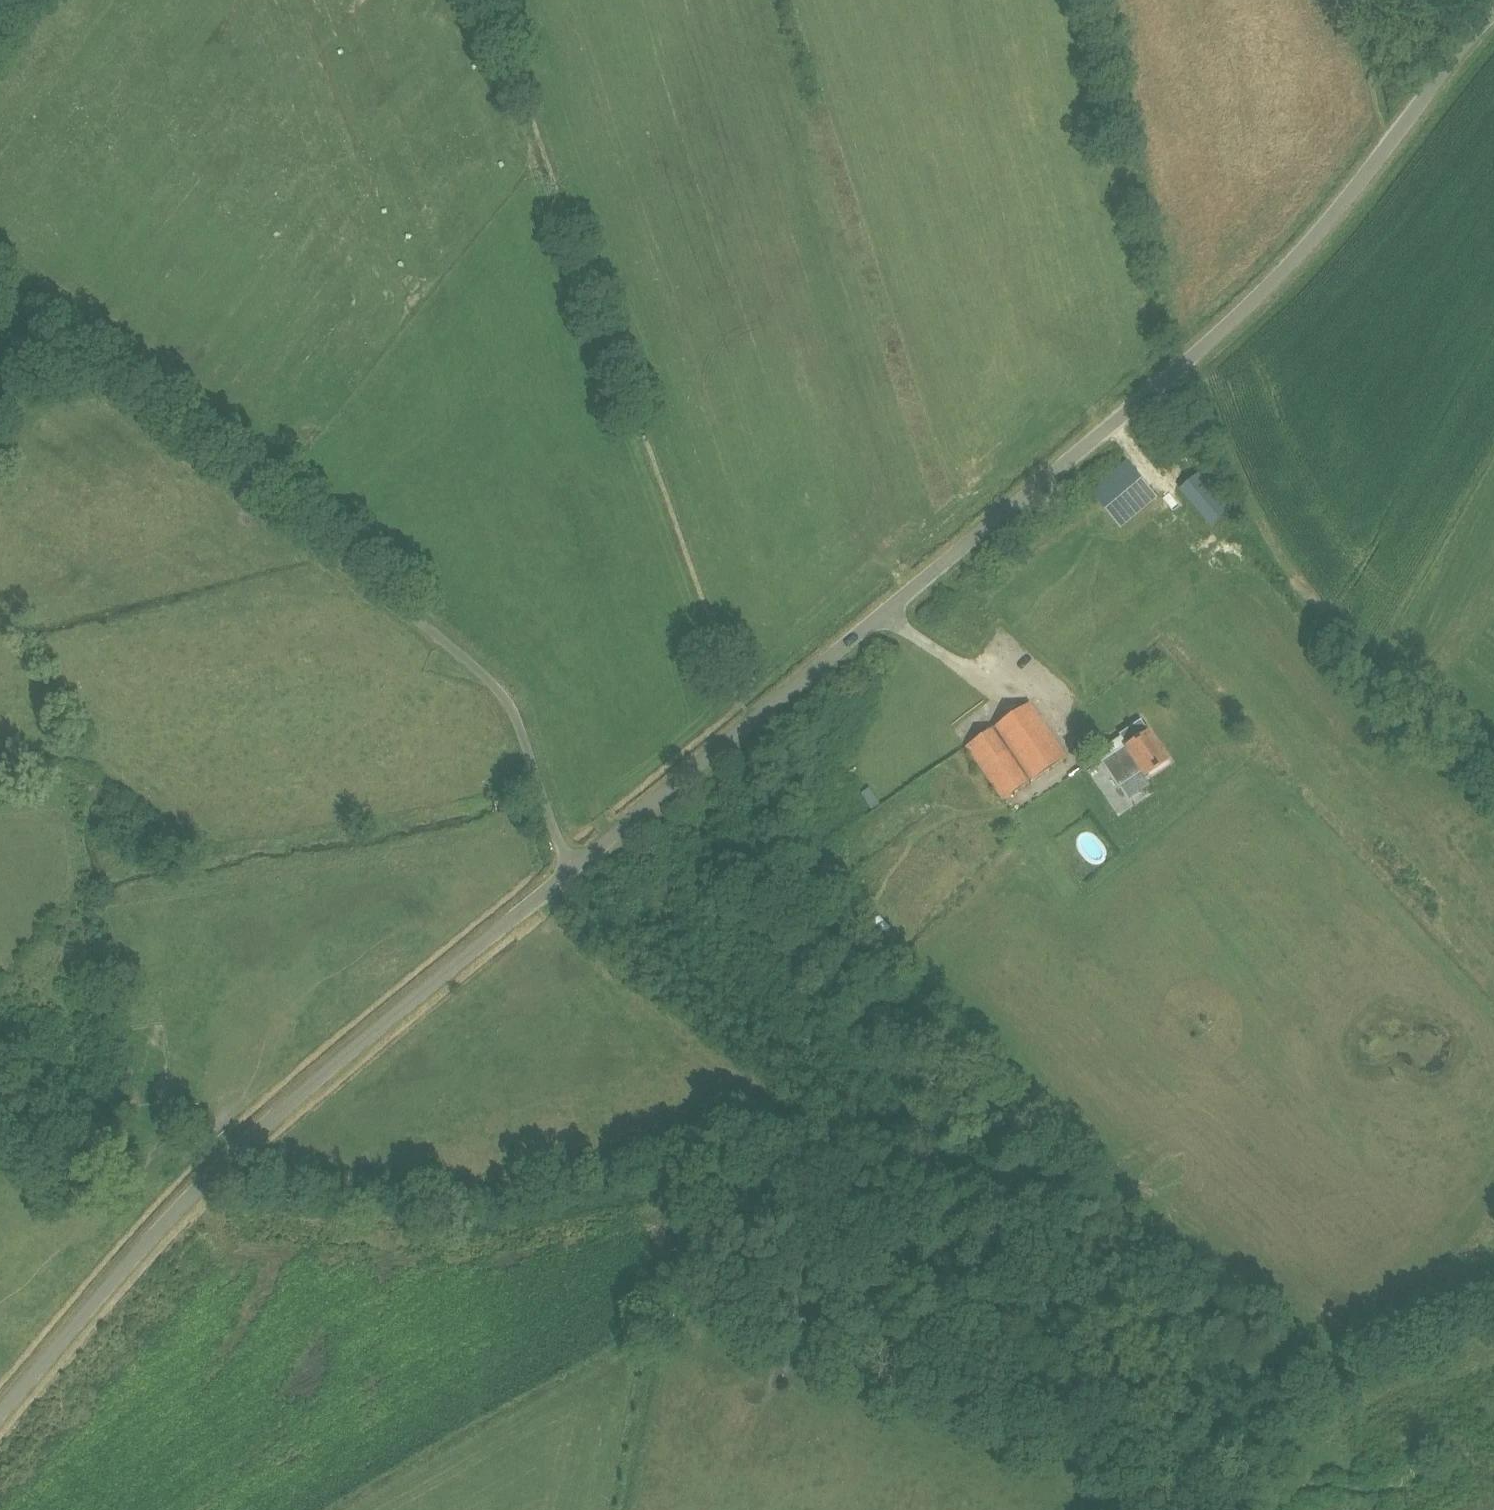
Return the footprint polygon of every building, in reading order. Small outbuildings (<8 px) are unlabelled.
[(1127,461),(1090,491),(1120,528),(1157,498),(1127,461)] [(1208,526),(1224,513),(1193,476),(1178,489),(1208,526)] [(966,747),(1002,800),(1066,756),(1030,704),(966,747)] [(1169,760),(1150,730),(1148,732),(1140,721),(1122,734),(1129,744),(1125,746),(1145,776),(1169,760)]
